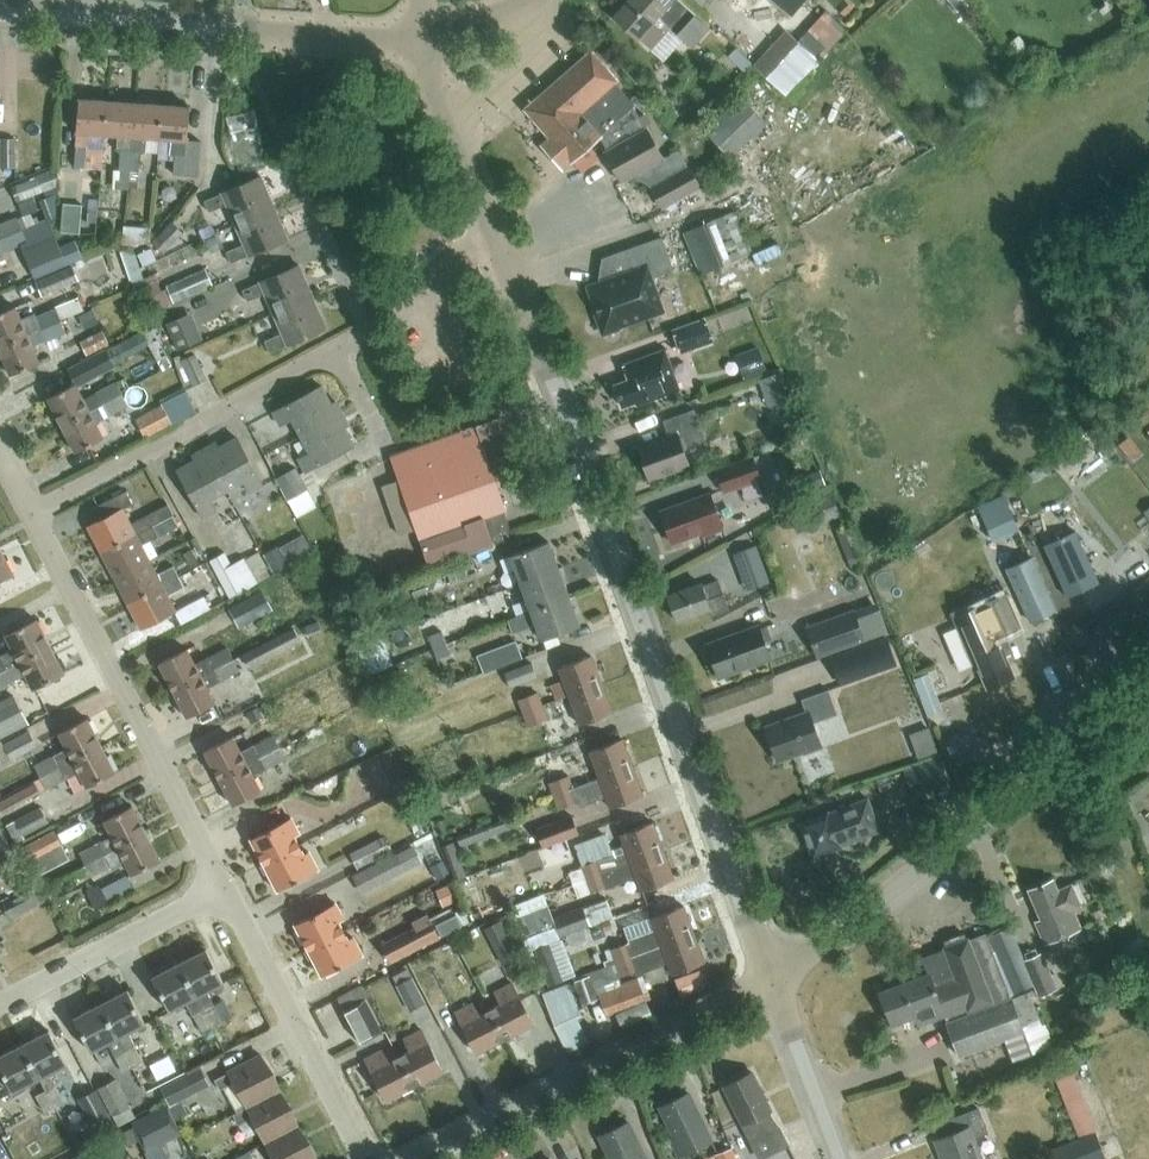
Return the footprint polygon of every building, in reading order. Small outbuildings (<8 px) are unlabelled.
[(638,38),(651,49),(671,27),(692,45),(709,26),(680,0),(677,0),(669,9),(658,0),(629,0),(615,16),(638,38)] [(795,15),(807,0),(777,0),(795,15)] [(968,0),(949,0),(960,13),(971,3),(968,0)] [(840,13),(844,17),(853,9),(848,4),(840,13)] [(847,30),(826,11),(798,40),(787,29),(754,64),(786,95),(847,30)] [(1029,46),(1023,37),(1014,44),(1021,53),(1029,46)] [(730,55),(745,70),(752,63),(737,48),(730,55)] [(646,128),(634,106),(635,105),(615,81),(616,80),(592,52),(527,108),(551,136),(541,144),(563,169),(573,161),(582,172),(600,156),(591,146),(601,137),(608,150),(605,151),(622,181),(664,158),(647,128),(646,128)] [(730,156),(767,122),(741,93),(703,128),(730,156)] [(677,113),(665,94),(654,101),(666,120),(677,113)] [(104,133),(107,100),(79,98),(77,131),(78,131),(75,166),(86,167),(87,146),(88,146),(89,132),(104,133)] [(130,170),(135,102),(107,100),(104,133),(132,135),(131,150),(121,149),(120,169),(130,170)] [(160,138),(162,104),(135,102),(130,170),(139,171),(140,150),(141,151),(143,136),(160,138)] [(201,141),(187,140),(190,106),(162,104),(160,138),(171,138),(170,153),(175,153),(173,173),(198,175),(201,141)] [(2,138),(2,167),(17,167),(16,138),(2,138)] [(689,166),(651,186),(663,207),(700,186),(689,166)] [(57,216),(59,169),(40,177),(13,187),(21,207),(40,200),(47,218),(48,220),(57,216)] [(120,169),(114,169),(112,188),(128,189),(128,186),(130,170),(120,169)] [(130,170),(128,186),(138,186),(139,171),(130,170)] [(227,204),(235,224),(274,207),(261,176),(222,192),(222,193),(205,201),(209,211),(227,204)] [(67,203),(65,231),(81,233),(83,204),(67,203)] [(288,238),(274,207),(235,224),(244,244),(227,251),(231,262),(249,255),(288,238)] [(735,209),(683,232),(699,276),(754,251),(735,209)] [(89,211),(88,222),(97,222),(98,212),(89,211)] [(30,212),(18,217),(23,229),(35,224),(30,212)] [(23,229),(18,217),(0,225),(0,238),(23,229)] [(83,258),(76,240),(65,245),(59,247),(48,220),(47,218),(40,221),(40,222),(35,224),(23,229),(28,241),(21,244),(35,278),(72,262),(83,258)] [(165,251),(183,230),(172,220),(154,242),(165,251)] [(137,245),(151,239),(152,227),(124,225),(123,244),(137,245)] [(21,244),(28,241),(23,229),(0,238),(0,252),(21,244)] [(674,270),(662,236),(625,249),(633,272),(590,287),(599,313),(596,314),(603,333),(619,328),(618,325),(661,310),(650,278),(674,270)] [(145,281),(135,252),(133,246),(122,250),(135,285),(145,281)] [(50,293),(81,280),(74,265),(44,278),(50,293)] [(265,293),(274,313),(313,296),(299,265),(260,282),(243,290),(248,300),(265,293)] [(205,268),(179,280),(166,286),(169,292),(154,298),(158,305),(211,282),(205,268)] [(326,327),(313,296),(274,313),(282,333),(265,341),(270,351),(287,344),(326,327)] [(0,313),(0,346),(61,320),(61,319),(83,310),(78,297),(55,306),(56,308),(49,311),(23,322),(16,306),(0,313)] [(203,339),(192,312),(166,323),(177,350),(203,339)] [(714,340),(705,316),(673,328),(681,352),(714,340)] [(0,346),(0,350),(10,374),(39,362),(32,346),(47,340),(51,349),(61,345),(59,341),(68,337),(62,323),(61,320),(0,346)] [(175,364),(158,325),(145,331),(162,370),(175,364)] [(87,356),(109,345),(102,331),(81,341),(87,356)] [(108,347),(68,368),(76,383),(78,387),(119,367),(108,347)] [(628,379),(615,384),(623,406),(636,401),(637,404),(680,389),(665,348),(623,364),(628,379)] [(757,349),(735,357),(743,380),(765,372),(757,349)] [(192,386),(205,379),(194,353),(181,360),(192,386)] [(779,372),(759,379),(769,406),(790,398),(779,372)] [(62,425),(122,393),(116,382),(83,398),(78,387),(76,383),(48,397),(62,425)] [(293,417),(302,434),(342,413),(336,401),(331,403),(321,385),(273,411),(280,424),(293,417)] [(163,405),(136,419),(145,437),(196,410),(185,388),(160,401),(163,405)] [(490,390),(482,393),(485,401),(493,398),(490,390)] [(96,422),(128,406),(126,402),(122,393),(62,425),(76,452),(104,437),(96,422)] [(706,442),(701,428),(694,409),(663,420),(669,436),(638,447),(649,479),(689,464),(684,450),(706,442)] [(348,424),(342,413),(302,434),(310,451),(298,457),(305,471),(353,445),(344,427),(348,424)] [(506,509),(492,469),(515,460),(499,417),(390,456),(399,479),(382,485),(400,534),(416,528),(430,567),(513,537),(504,510),(506,509)] [(217,442),(205,448),(227,489),(243,480),(250,492),(263,485),(237,436),(219,446),(217,442)] [(1129,436),(1118,444),(1130,461),(1142,452),(1129,436)] [(227,489),(205,448),(193,455),(196,459),(177,469),(204,517),(217,510),(210,498),(227,489)] [(770,452),(756,457),(761,471),(775,466),(775,464),(771,452),(770,452)] [(761,480),(757,470),(753,458),(717,470),(725,493),(761,480)] [(287,498),(306,488),(295,467),(275,477),(287,498)] [(818,471),(801,477),(807,492),(823,486),(818,471)] [(102,552),(161,521),(161,520),(173,514),(168,503),(130,523),(123,508),(132,503),(126,490),(95,506),(101,519),(88,526),(102,552)] [(710,493),(661,511),(672,542),(701,532),(702,535),(723,528),(710,493)] [(1019,529),(1003,493),(977,505),(993,540),(1019,529)] [(142,544),(158,536),(167,531),(161,521),(102,552),(115,577),(149,559),(142,544)] [(1043,546),(1066,597),(1098,582),(1076,531),(1043,546)] [(548,540),(511,554),(500,558),(505,572),(516,568),(521,582),(559,568),(548,540)] [(756,545),(738,552),(745,571),(763,564),(756,545)] [(279,546),(264,555),(275,573),(289,564),(279,546)] [(192,547),(183,551),(191,565),(199,561),(192,547)] [(0,548),(0,581),(13,574),(0,548)] [(224,551),(209,560),(229,597),(258,581),(245,557),(232,564),(224,551)] [(1055,608),(1041,577),(1032,555),(1005,567),(1029,620),(1055,608)] [(477,573),(471,556),(441,566),(447,583),(477,573)] [(128,602),(179,576),(174,565),(157,574),(149,559),(115,577),(128,602)] [(569,596),(559,568),(521,582),(532,610),(508,619),(569,596)] [(168,595),(185,586),(179,576),(128,602),(141,628),(176,610),(175,610),(168,595)] [(722,595),(735,591),(731,581),(722,584),(721,579),(703,585),(702,583),(668,595),(677,620),(708,610),(710,617),(728,611),(722,595)] [(413,593),(416,602),(429,597),(426,588),(413,593)] [(264,612),(272,608),(265,593),(256,597),(231,610),(238,625),(264,612)] [(1019,626),(1018,624),(1004,593),(978,605),(987,625),(960,637),(970,659),(974,657),(987,688),(1014,676),(995,633),(1003,630),(1004,633),(1019,626)] [(205,594),(175,610),(176,610),(182,623),(212,608),(205,594)] [(580,625),(569,596),(508,619),(513,633),(537,624),(542,639),(580,625)] [(878,634),(868,604),(807,626),(818,656),(878,634)] [(421,615),(403,621),(409,641),(427,635),(421,615)] [(50,646),(36,619),(6,634),(13,648),(0,654),(0,656),(1,657),(0,657),(0,671),(50,646)] [(285,631),(279,620),(270,625),(276,636),(285,631)] [(305,627),(308,635),(321,629),(318,621),(305,627)] [(758,625),(707,643),(719,677),(771,659),(764,640),(771,637),(767,626),(760,628),(758,625)] [(294,627),(285,632),(285,631),(276,636),(243,654),(250,667),(301,640),(294,627)] [(428,636),(432,648),(445,643),(441,631),(428,636)] [(897,664),(887,635),(830,656),(840,684),(897,664)] [(366,673),(392,664),(383,639),(357,648),(366,673)] [(522,656),(516,640),(478,654),(484,669),(522,656)] [(449,655),(445,643),(432,648),(436,659),(449,655)] [(50,646),(0,671),(0,685),(25,673),(33,689),(64,674),(50,646)] [(174,689),(234,658),(228,647),(195,664),(187,648),(159,662),(174,689)] [(559,667),(564,680),(551,684),(557,699),(569,694),(569,695),(602,683),(591,655),(559,667)] [(207,686),(240,669),(234,658),(174,689),(188,716),(215,702),(207,686)] [(510,686),(537,676),(532,662),(505,672),(510,686)] [(943,708),(936,691),(928,672),(912,679),(927,715),(943,708)] [(612,711),(602,683),(569,695),(571,699),(559,703),(563,714),(575,710),(580,723),(612,711)] [(910,704),(903,683),(894,686),(901,707),(910,704)] [(838,714),(829,689),(802,699),(807,712),(766,727),(778,760),(802,751),(803,755),(822,748),(813,722),(838,714)] [(517,699),(522,713),(541,705),(536,692),(517,699)] [(0,701),(0,738),(28,724),(13,695),(0,701)] [(546,719),(541,705),(522,713),(527,726),(546,719)] [(258,707),(246,713),(252,723),(263,717),(258,707)] [(40,776),(101,745),(88,717),(59,732),(67,748),(35,764),(40,776)] [(310,745),(328,736),(323,726),(305,735),(310,745)] [(37,746),(29,730),(3,743),(11,759),(37,746)] [(219,777),(280,746),(274,735),(241,752),(233,736),(205,750),(219,777)] [(317,782),(359,761),(355,753),(372,744),(368,735),(308,764),(317,782)] [(553,796),(632,766),(621,738),(589,750),(593,761),(547,781),(553,796)] [(285,757),(296,751),(291,741),(280,747),(280,746),(219,777),(233,804),(261,790),(253,774),(285,757)] [(101,745),(40,776),(41,777),(34,780),(35,782),(0,800),(0,811),(79,770),(87,786),(115,772),(101,745)] [(394,749),(377,758),(384,770),(400,761),(394,749)] [(950,784),(941,757),(904,770),(913,797),(950,784)] [(643,795),(632,766),(553,796),(557,809),(577,801),(578,806),(606,795),(610,807),(643,795)] [(891,776),(876,781),(881,793),(895,788),(891,776)] [(880,829),(868,797),(828,812),(827,811),(813,817),(814,819),(801,824),(804,831),(806,830),(816,855),(841,846),(840,845),(880,829)] [(23,835),(49,821),(41,805),(6,824),(16,842),(25,838),(23,835)] [(85,863),(146,832),(132,805),(104,820),(112,835),(80,852),(85,863)] [(579,834),(571,814),(536,828),(543,846),(579,834)] [(459,847),(515,827),(511,815),(455,835),(459,847)] [(251,838),(264,864),(300,846),(294,835),(300,832),(292,817),(251,838)] [(585,879),(663,850),(653,821),(620,833),(625,845),(594,856),(595,860),(580,865),(585,879)] [(11,844),(0,824),(0,850),(11,844)] [(68,859),(61,846),(53,831),(26,845),(41,873),(68,859)] [(160,859),(146,832),(85,863),(91,875),(124,858),(132,874),(160,859)] [(358,866),(390,849),(383,835),(351,852),(358,866)] [(465,872),(454,841),(441,846),(452,876),(465,872)] [(551,849),(557,864),(571,858),(564,843),(551,849)] [(410,844),(353,874),(363,893),(420,863),(410,844)] [(525,851),(531,870),(549,864),(542,845),(525,851)] [(304,854),(300,846),(264,864),(278,890),(319,869),(309,851),(304,854)] [(674,878),(663,850),(585,879),(571,884),(576,897),(636,875),(641,890),(674,878)] [(431,863),(438,878),(451,872),(443,857),(431,863)] [(85,863),(71,870),(77,882),(91,875),(85,863)] [(113,903),(138,889),(129,872),(104,886),(113,903)] [(1046,943),(1081,927),(1073,908),(1081,905),(1071,884),(1058,890),(1053,879),(1029,889),(1042,919),(1036,921),(1046,943)] [(452,884),(437,890),(444,907),(459,900),(452,884)] [(9,920),(37,904),(46,900),(42,891),(34,895),(31,890),(15,897),(18,903),(4,911),(9,920)] [(588,925),(613,916),(607,899),(584,907),(583,905),(553,916),(549,905),(548,905),(544,895),(510,907),(524,948),(577,929),(588,925)] [(295,924),(309,949),(344,931),(339,920),(344,917),(336,902),(295,924)] [(616,962),(694,933),(684,905),(651,917),(655,928),(628,938),(629,941),(611,948),(616,962)] [(437,938),(430,924),(432,922),(428,913),(412,921),(414,926),(381,943),(391,962),(437,938)] [(441,936),(462,925),(456,913),(435,924),(441,936)] [(519,954),(501,919),(484,928),(502,963),(519,954)] [(988,936),(1010,994),(1030,986),(1008,928),(988,936)] [(348,939),(344,931),(309,949),(322,975),(363,954),(354,936),(348,939)] [(968,936),(943,945),(944,948),(921,957),(927,973),(879,991),(892,1024),(924,1012),(927,1021),(944,1015),(947,1022),(959,1055),(1024,1031),(986,932),(969,938),(968,936)] [(705,961),(694,933),(616,962),(619,971),(621,975),(667,958),(672,973),(705,961)] [(549,941),(535,947),(549,985),(564,979),(549,941)] [(206,948),(179,962),(212,1025),(221,1020),(213,1004),(214,1004),(207,991),(224,982),(206,948)] [(1040,995),(1058,987),(1042,952),(1025,960),(1040,995)] [(431,998),(444,992),(427,957),(414,964),(431,998)] [(212,1025),(179,962),(152,976),(170,1010),(186,1002),(193,1015),(194,1014),(202,1030),(212,1025)] [(596,999),(591,982),(619,971),(616,962),(573,977),(575,982),(559,987),(568,1012),(583,1007),(582,1003),(596,999)] [(409,1009),(423,1002),(408,971),(394,978),(409,1009)] [(700,971),(675,980),(682,1000),(707,991),(700,971)] [(649,998),(642,977),(596,993),(604,1014),(649,998)] [(501,1004),(490,1009),(505,1037),(533,1023),(512,982),(495,991),(501,1004)] [(382,1032),(365,998),(368,997),(362,984),(337,997),(361,1043),(382,1032)] [(128,989),(101,1003),(133,1066),(143,1061),(128,1032),(145,1023),(128,989)] [(505,1037),(490,1009),(480,1015),(473,1002),(456,1011),(476,1052),(505,1037)] [(133,1066),(101,1003),(74,1017),(91,1051),(108,1042),(115,1055),(115,1054),(124,1071),(133,1066)] [(49,1029),(22,1043),(40,1078),(46,1090),(55,1106),(65,1101),(56,1085),(50,1073),(67,1064),(49,1029)] [(410,1050),(400,1056),(414,1084),(443,1069),(422,1029),(404,1038),(410,1050)] [(0,1055),(0,1067),(13,1092),(30,1083),(40,1078),(22,1043),(0,1055)] [(414,1084),(400,1056),(389,1061),(383,1049),(365,1058),(386,1099),(414,1084)] [(280,1090),(261,1054),(228,1072),(229,1072),(215,1079),(220,1089),(234,1082),(247,1107),(280,1090)] [(1072,1070),(1052,1078),(1077,1138),(1051,1149),(1055,1158),(1075,1158),(1102,1147),(1072,1070)] [(724,1085),(743,1123),(752,1141),(754,1140),(763,1157),(788,1144),(780,1127),(778,1128),(770,1110),(771,1109),(752,1071),(724,1085)] [(114,1114),(131,1106),(116,1078),(99,1087),(114,1114)] [(92,1123),(109,1114),(96,1088),(79,1097),(92,1123)] [(46,1090),(37,1095),(45,1111),(55,1106),(46,1090)] [(280,1090),(247,1107),(233,1114),(238,1124),(252,1117),(265,1142),(298,1125),(280,1090)] [(712,1140),(689,1093),(660,1107),(675,1136),(670,1138),(679,1156),(712,1140)] [(183,1103),(170,1110),(176,1122),(190,1115),(183,1103)] [(988,1132),(979,1108),(948,1119),(953,1133),(935,1139),(943,1158),(946,1157),(946,1158),(981,1158),(973,1138),(988,1132)] [(141,1122),(132,1126),(147,1154),(181,1137),(167,1109),(141,1122)] [(628,1122),(600,1136),(612,1158),(646,1158),(628,1122)] [(298,1125),(265,1142),(274,1158),(316,1158),(298,1125)] [(138,1139),(132,1127),(119,1133),(126,1145),(138,1139)] [(154,1158),(168,1158),(162,1147),(151,1153),(154,1158)] [(732,1147),(716,1153),(718,1158),(737,1158),(732,1147)] [(1102,1147),(1075,1158),(1106,1158),(1102,1147)] [(79,1154),(81,1158),(95,1158),(90,1148),(79,1154)] [(250,1150),(232,1158),(254,1158),(250,1150)]
